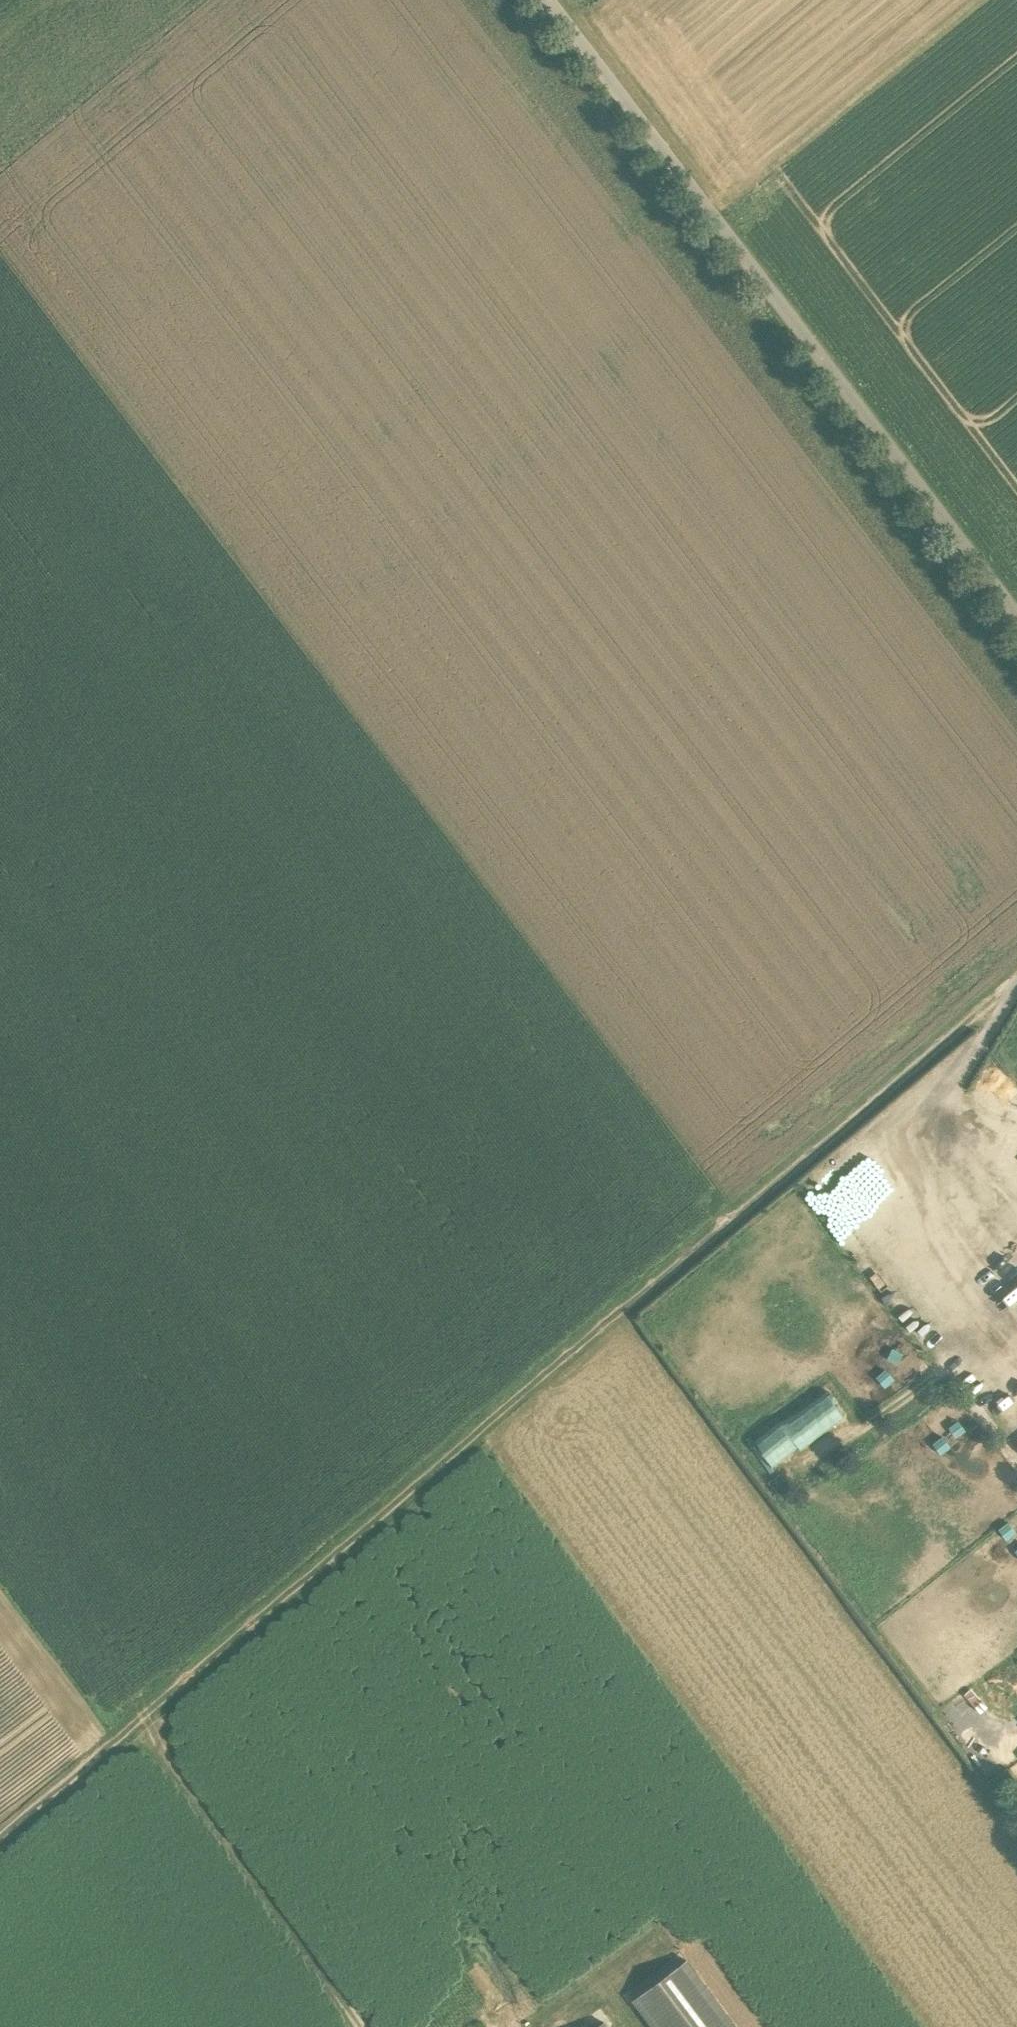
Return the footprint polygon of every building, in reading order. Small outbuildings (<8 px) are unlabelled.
[(1016,1437),(1016,1425),(1007,1433),(1013,1440),(1016,1437)] [(687,1958),(633,1999),(655,2026),(738,2026),(687,1958)]
